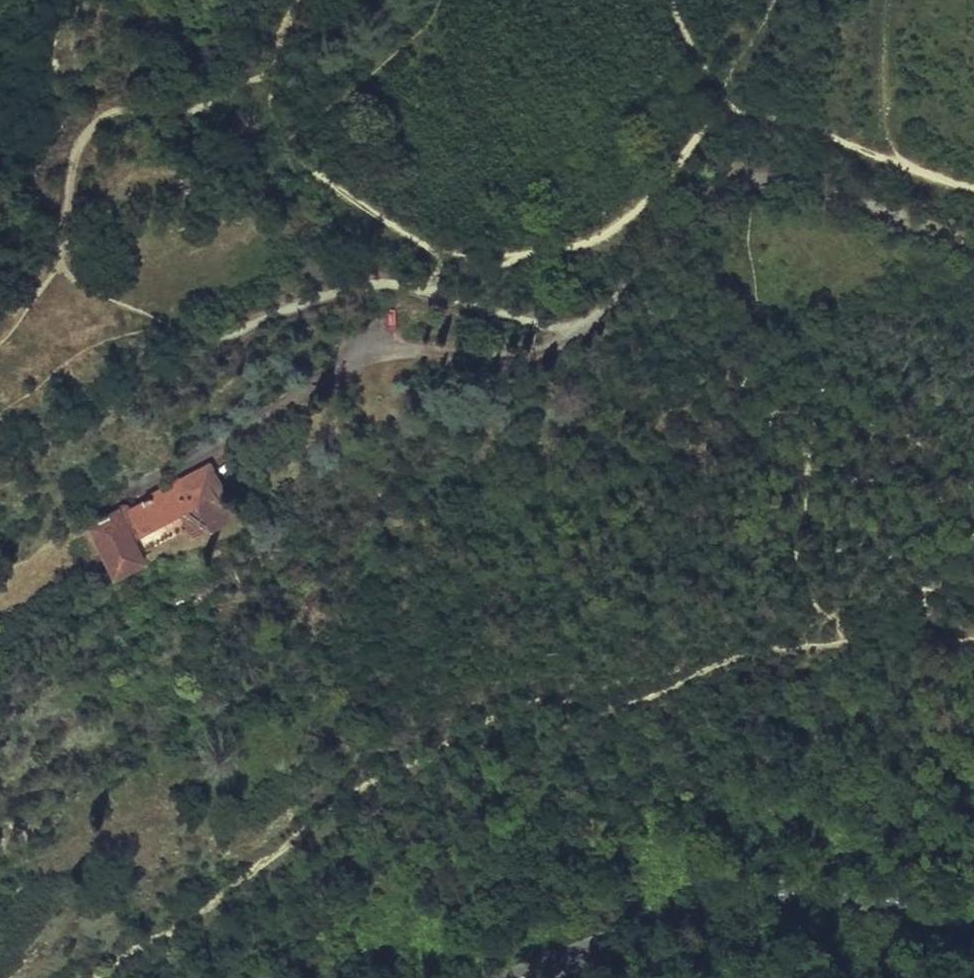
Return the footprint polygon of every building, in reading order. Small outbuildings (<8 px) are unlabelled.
[(377,329),(396,329),(396,311),(377,311),(377,329)] [(230,511),(206,466),(130,507),(128,506),(127,506),(125,507),(123,507),(123,508),(121,509),(120,511),(120,512),(110,518),(108,514),(97,520),(99,524),(92,528),(118,578),(147,562),(132,534),(141,530),(142,529),(145,533),(179,515),(198,504),(208,524),(230,511)] [(198,504),(179,515),(189,534),(208,524),(198,504)]
